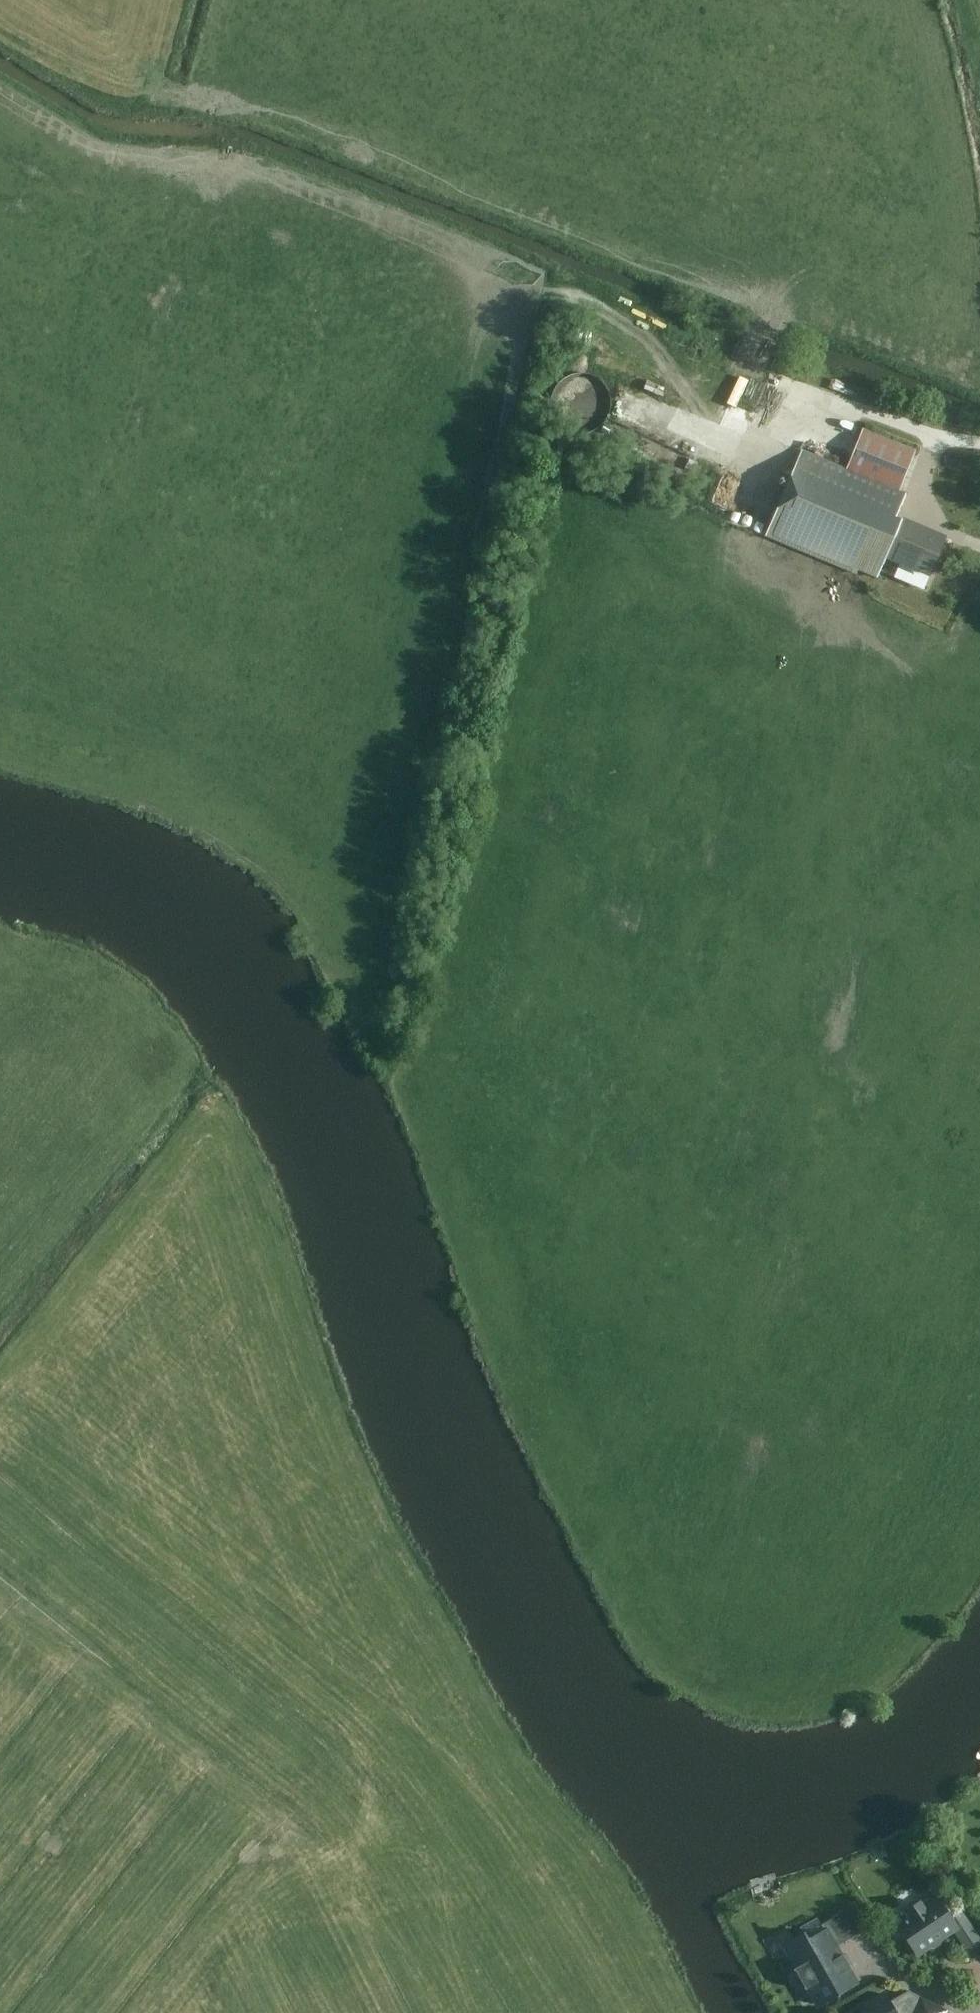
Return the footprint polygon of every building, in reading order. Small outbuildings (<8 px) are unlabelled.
[(637,409),(649,415),(658,395),(646,390),(637,409)] [(918,444),(862,423),(846,468),(790,448),(760,529),(872,570),(879,551),(932,570),(945,536),(891,516),(918,444)] [(899,1921),(921,1954),(957,1930),(971,1951),(979,1945),(979,1929),(967,1909),(955,1917),(940,1893),(899,1921)] [(873,1925),(861,1903),(784,1947),(816,2004),(857,1981),(837,1946),(873,1925)] [(951,2010),(913,1990),(893,2000),(891,1995),(851,2012),(949,2012),(951,2010)]
